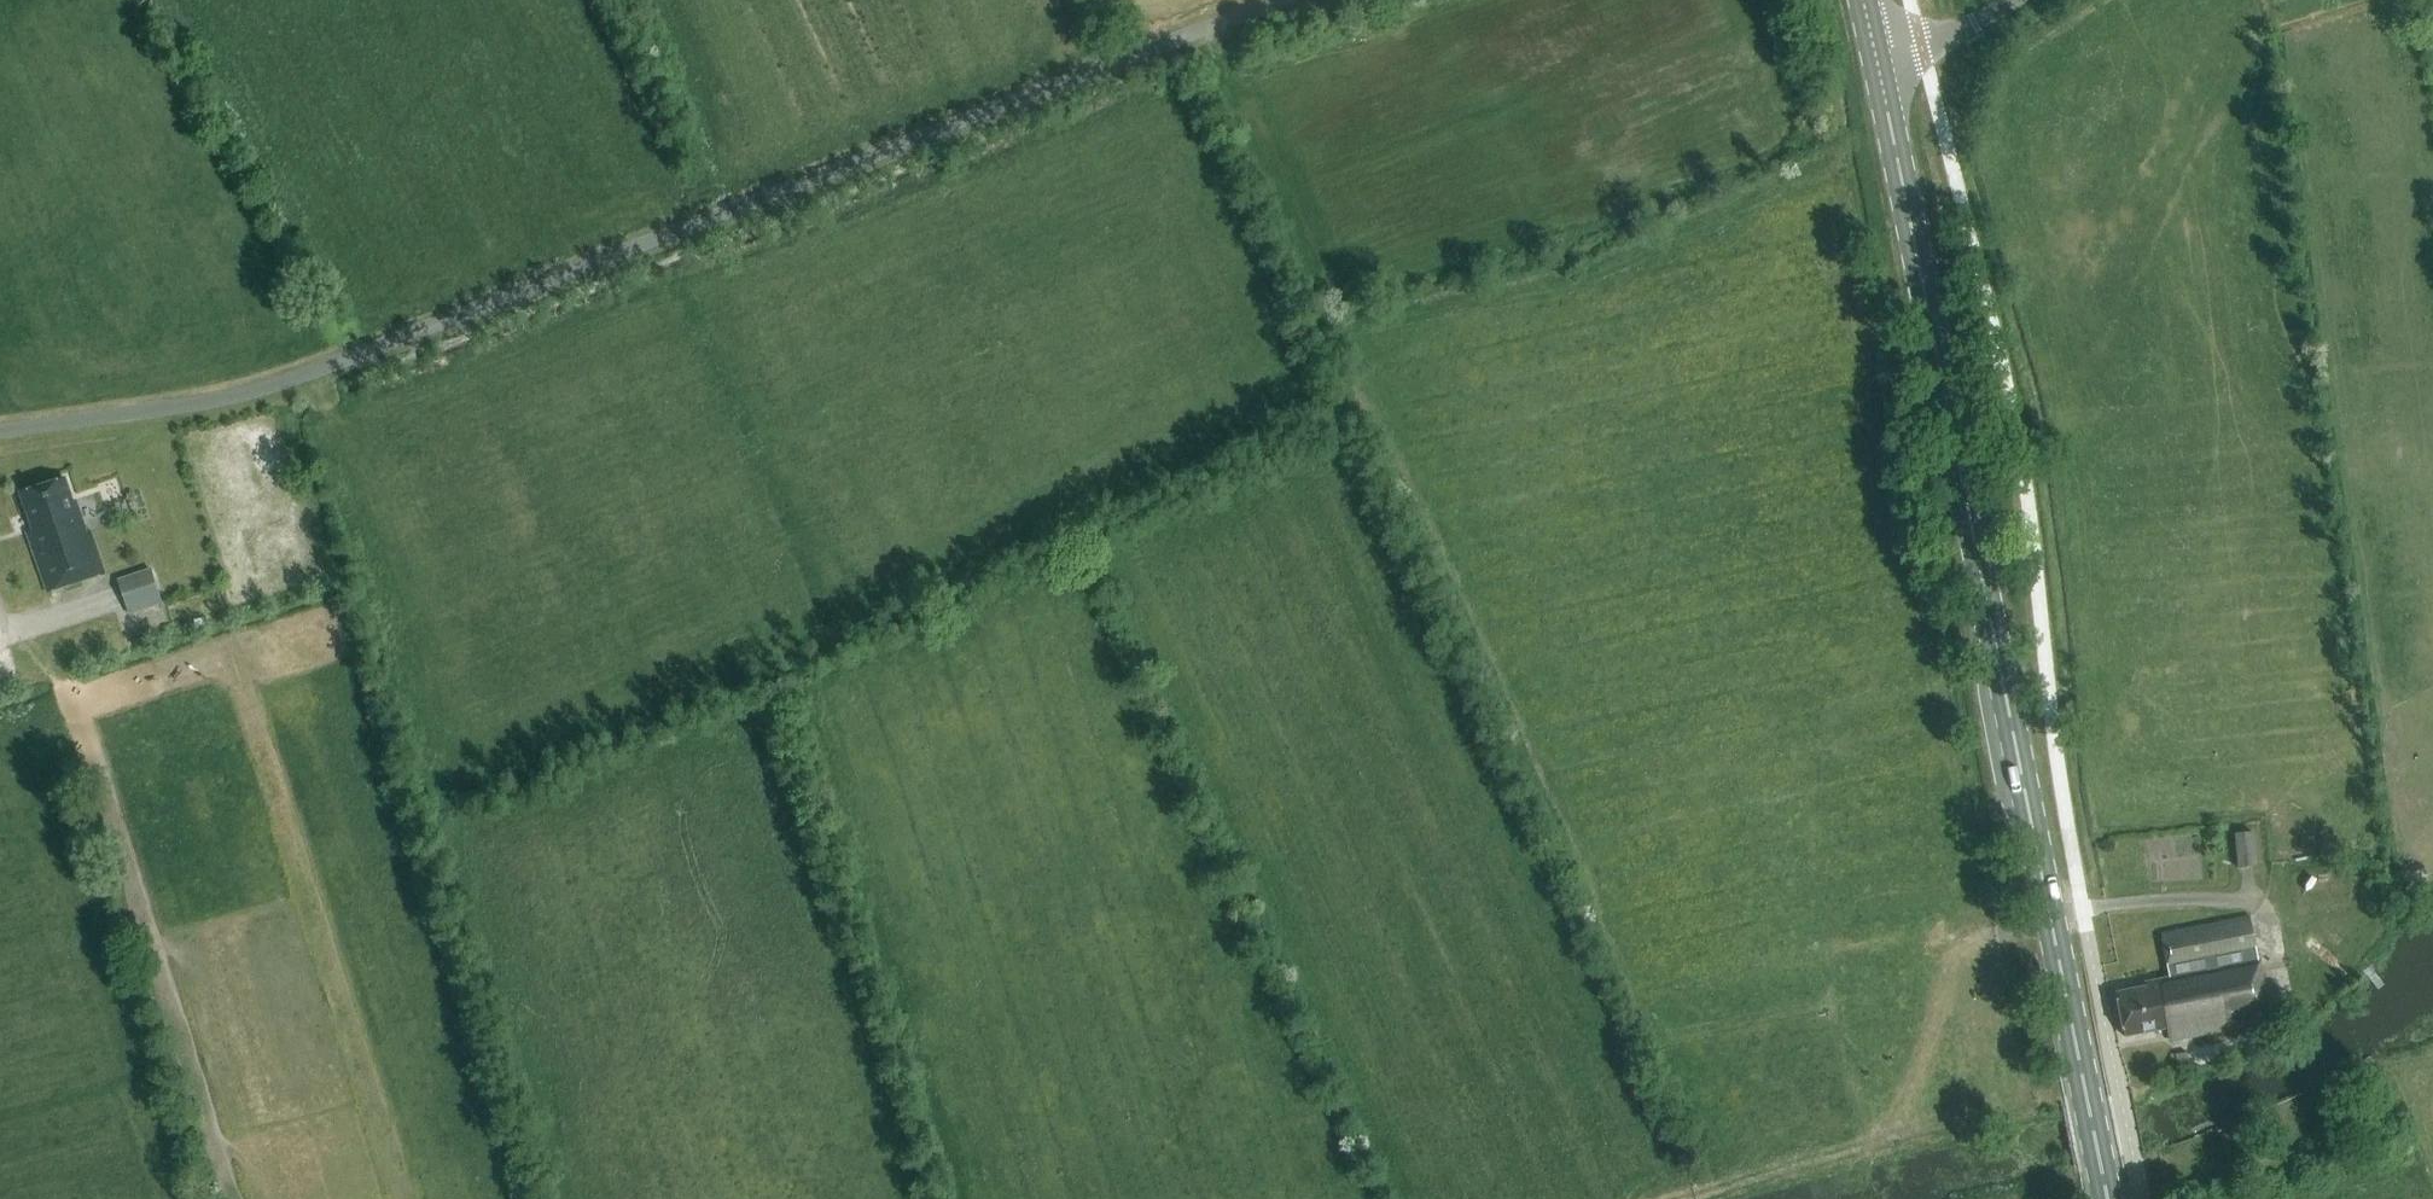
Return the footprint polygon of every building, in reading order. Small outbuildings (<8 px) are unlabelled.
[(27,534),(47,591),(104,572),(89,528),(83,508),(79,510),(77,500),(73,502),(65,479),(21,494),(34,532),(27,534)] [(151,569),(119,580),(129,610),(161,599),(151,569)] [(2253,832),(2234,834),(2238,869),(2256,866),(2253,832)] [(2250,917),(2162,934),(2170,978),(2145,983),(2146,988),(2118,993),(2126,1035),(2169,1027),(2171,1039),(2269,1020),(2258,961),(2250,917)]
